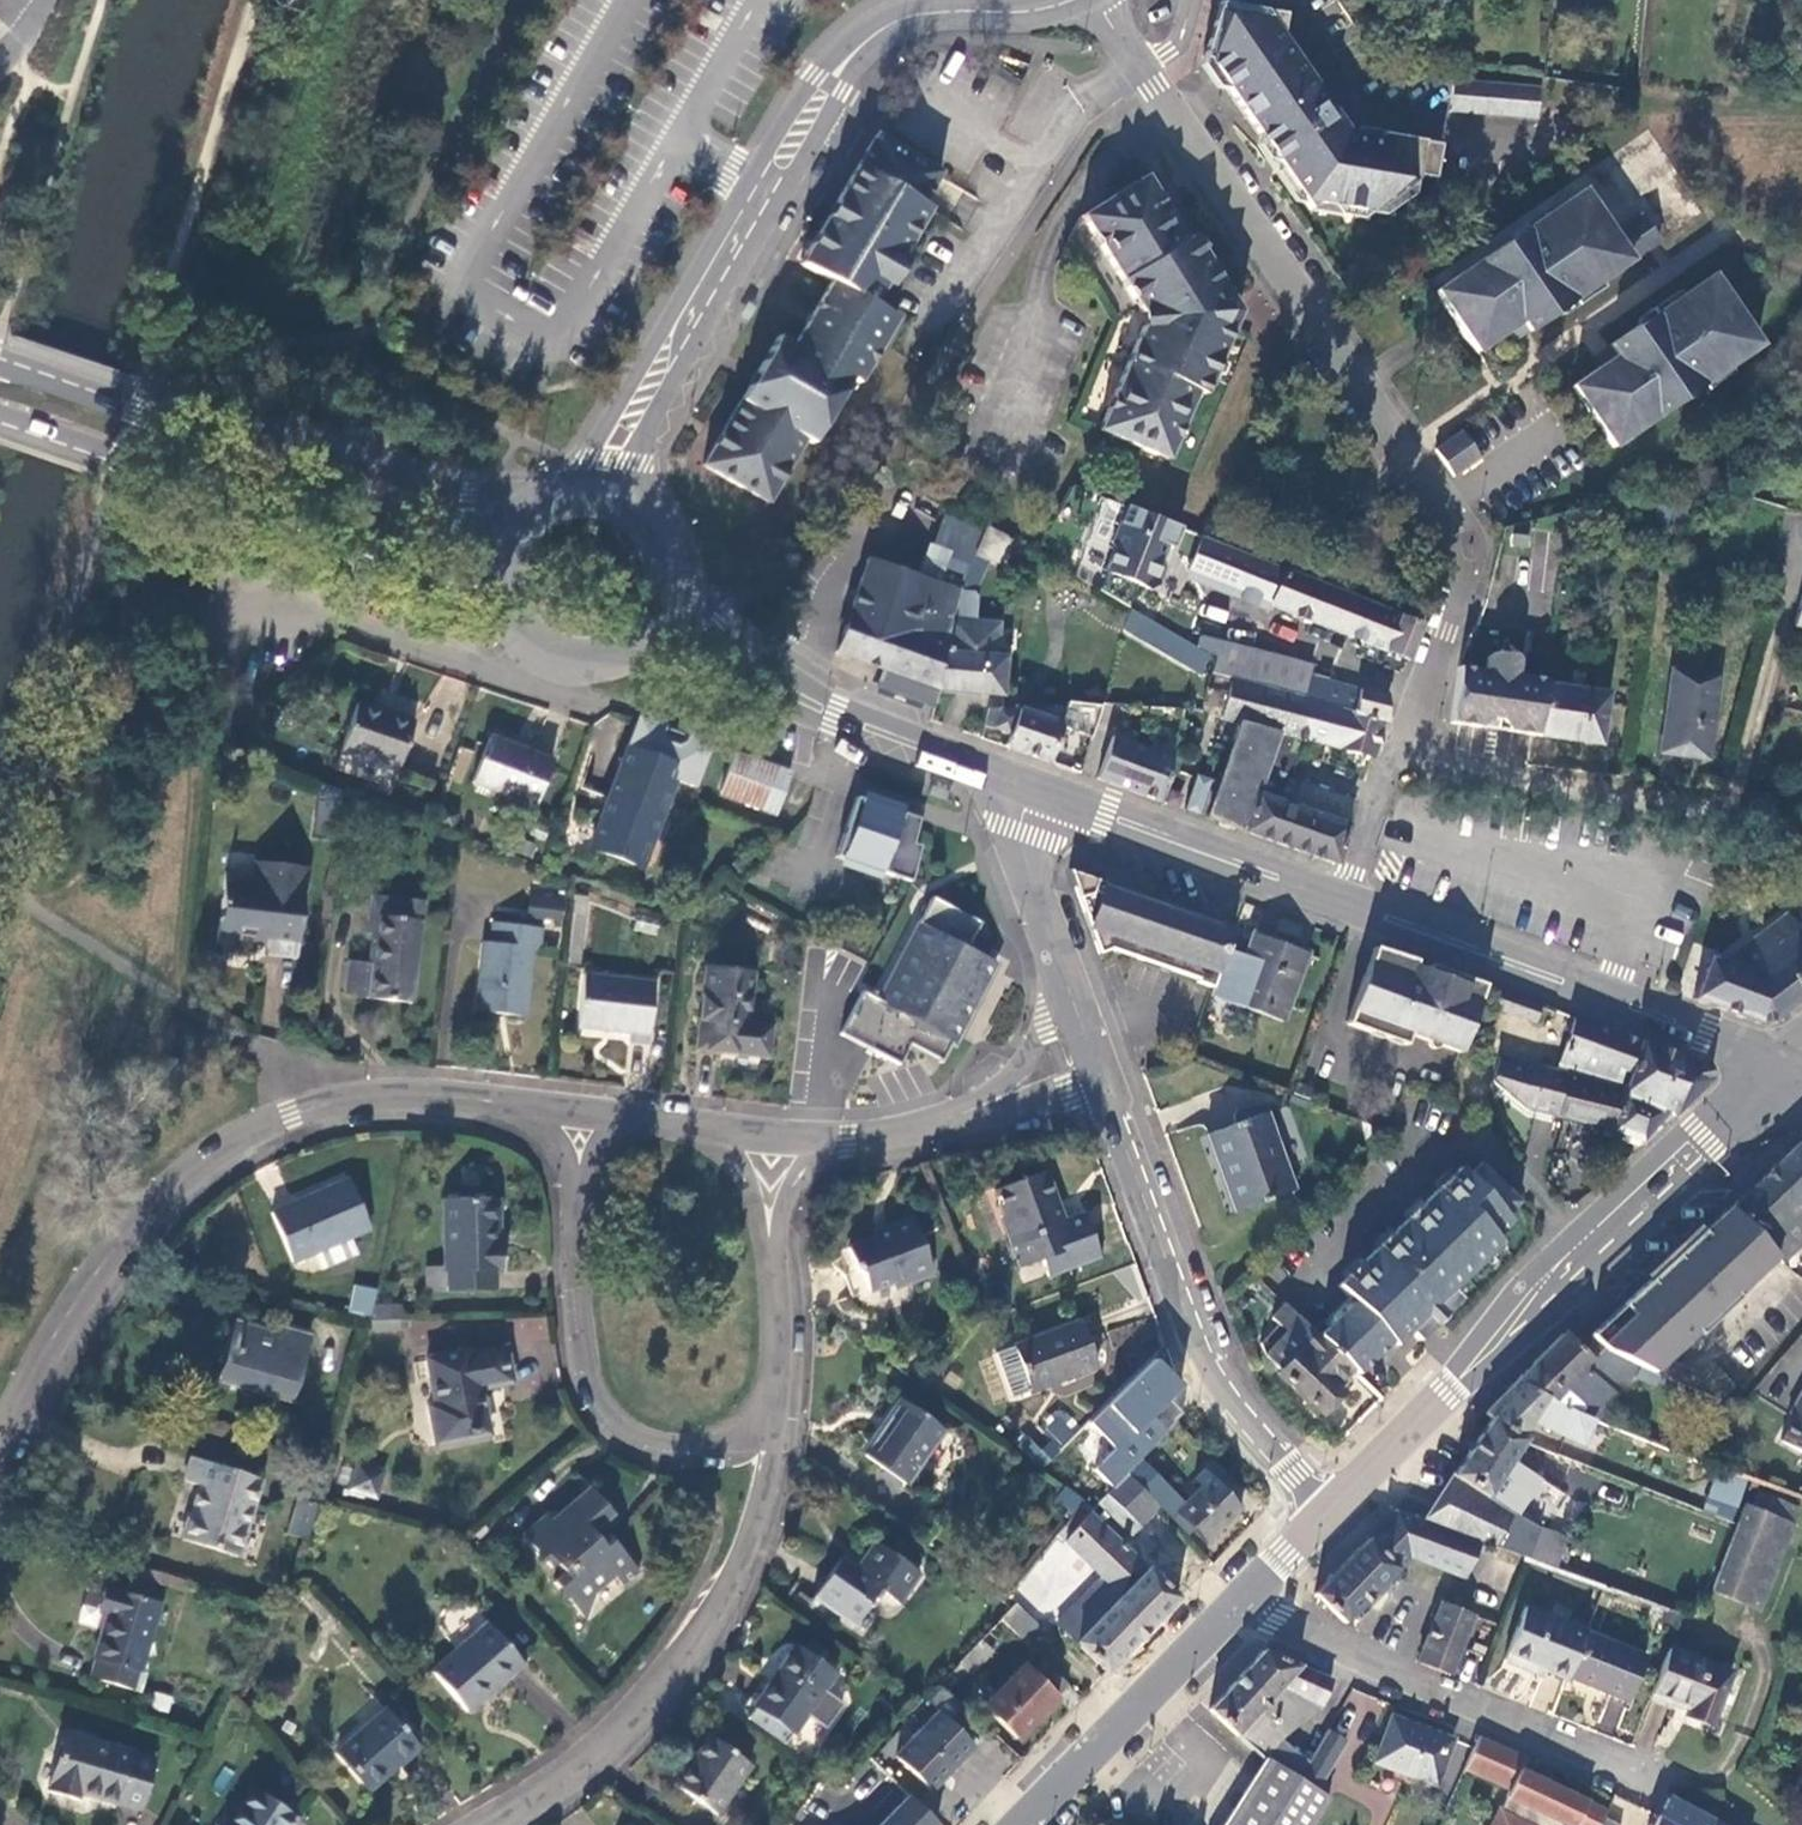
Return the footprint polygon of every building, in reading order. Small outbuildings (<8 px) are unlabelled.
[(1210,33),(1202,61),(1309,214),(1318,207),(1373,217),(1375,209),(1395,212),(1398,198),(1415,201),(1419,182),(1436,184),(1440,150),(1377,140),(1377,146),(1347,140),(1276,42),(1261,19),(1217,6),(1210,33)] [(1261,19),(1276,42),(1280,25),(1261,19)] [(1535,132),(1539,97),(1452,85),(1449,120),(1535,132)] [(861,161),(835,204),(846,211),(842,217),(838,225),(826,218),(805,255),(800,263),(831,282),(810,317),(793,345),(781,338),(759,374),(769,380),(765,389),(761,395),(750,389),(722,437),(705,465),(770,503),(805,444),(812,448),(851,382),(860,388),(900,322),(876,308),(933,212),(925,208),(945,175),(876,134),(861,161)] [(1701,212),(1646,135),(1427,286),(1472,354),(1505,333),(1519,322),(1526,334),(1624,264),(1626,266),(1701,212)] [(1078,420),(1169,460),(1197,392),(1205,394),(1241,311),(1194,237),(1188,241),(1146,176),(1084,216),(1066,240),(1118,325),(1078,420)] [(846,211),(835,204),(826,218),(838,225),(842,217),(846,211)] [(1614,448),(1643,427),(1637,418),(1652,407),(1659,416),(1755,345),(1710,280),(1607,349),(1614,359),(1599,368),(1572,388),(1614,448)] [(1512,344),(1526,334),(1519,322),(1505,333),(1512,344)] [(1592,358),(1599,368),(1614,359),(1607,349),(1592,358)] [(759,374),(750,389),(761,395),(765,389),(769,380),(759,374)] [(1637,418),(1643,427),(1659,416),(1652,407),(1637,418)] [(1451,480),(1477,461),(1460,435),(1433,453),(1451,480)] [(1174,548),(1182,527),(1128,506),(1110,549),(1098,544),(1089,565),(1150,589),(1158,584),(1168,562),(1165,559),(1171,547),(1174,548)] [(1005,571),(1017,542),(986,528),(972,567),(986,572),(990,563),(1005,571)] [(1552,615),(1560,531),(1534,529),(1526,613),(1552,615)] [(1425,628),(1202,540),(1187,575),(1412,661),(1425,628)] [(951,552),(927,545),(917,576),(941,583),(951,552)] [(953,620),(964,590),(941,583),(917,576),(865,559),(836,652),(884,669),(878,685),(935,706),(940,689),(956,620),(953,620)] [(976,591),(964,590),(953,620),(956,620),(977,622),(980,596),(976,591)] [(1793,627),(1801,629),(1801,596),(1793,627)] [(956,620),(940,689),(1000,694),(1005,655),(999,654),(1000,624),(977,622),(956,620)] [(1374,759),(1386,722),(1386,697),(1327,683),(1328,678),(1314,674),(1313,678),(1276,668),(1279,655),(1219,641),(1202,706),(1225,709),(1208,759),(1225,763),(1208,819),(1269,841),(1337,865),(1357,805),(1291,781),(1304,741),(1374,759)] [(1509,735),(1538,738),(1538,736),(1545,686),(1546,681),(1518,677),(1520,663),(1515,657),(1496,654),(1491,659),(1488,674),(1461,669),(1451,727),(1480,730),(1488,724),(1498,726),(1509,735)] [(1660,752),(1706,758),(1719,677),(1672,670),(1660,752)] [(1545,686),(1538,736),(1599,745),(1606,695),(1545,686)] [(412,722),(356,703),(340,752),(395,771),(412,722)] [(1093,739),(1101,707),(1069,703),(1067,709),(1037,706),(1036,714),(1023,709),(987,708),(984,727),(1012,735),(1008,746),(1035,756),(1051,762),(1063,726),(1093,739)] [(661,731),(637,723),(593,847),(642,867),(673,783),(695,790),(710,747),(684,737),(676,750),(663,745),(661,731)] [(684,737),(661,731),(663,745),(676,750),(684,737)] [(551,763),(488,738),(472,782),(534,808),(551,763)] [(1127,790),(1163,804),(1177,752),(1153,744),(1145,749),(1111,738),(1097,779),(1127,790)] [(734,754),(734,756),(720,792),(776,813),(790,774),(734,754)] [(1207,815),(1215,779),(1195,774),(1187,811),(1207,815)] [(858,804),(839,864),(886,879),(909,887),(920,852),(913,849),(921,824),(858,804)] [(295,958),(306,868),(254,861),(251,884),(223,882),(217,936),(266,943),(264,954),(295,958)] [(1235,929),(1069,871),(1098,952),(1108,949),(1193,979),(1192,983),(1213,992),(1235,929)] [(371,939),(368,962),(365,997),(411,1003),(421,903),(370,896),(365,939),(371,939)] [(931,898),(891,976),(965,1016),(993,962),(969,948),(981,924),(931,898)] [(573,915),(570,936),(582,938),(585,916),(573,915)] [(1801,1001),(1801,938),(1785,918),(1724,962),(1709,957),(1692,999),(1757,1022),(1774,1023),(1801,1001)] [(540,927),(492,923),(489,943),(483,943),(475,1010),(524,1016),(531,947),(538,948),(540,927)] [(1281,1021),(1306,953),(1255,935),(1230,1002),(1281,1021)] [(582,938),(570,936),(569,954),(581,956),(582,938)] [(1404,957),(1373,948),(1347,1025),(1404,1045),(1408,1034),(1421,1039),(1442,987),(1426,981),(1428,973),(1413,968),(1415,961),(1404,957)] [(365,997),(368,962),(347,960),(343,993),(365,997)] [(1426,981),(1442,987),(1447,972),(1430,966),(1428,973),(1426,981)] [(698,1049),(767,1058),(771,1026),(748,1023),(753,974),(708,968),(698,1049)] [(1442,987),(1421,1039),(1461,1053),(1488,986),(1447,972),(1442,987)] [(657,984),(584,975),(578,1027),(631,1033),(630,1042),(650,1045),(657,984)] [(943,1060),(965,1016),(891,976),(879,999),(862,992),(842,1034),(873,1051),(900,1065),(911,1042),(943,1060)] [(1496,988),(1489,1007),(1505,1013),(1507,1005),(1519,1009),(1517,1018),(1534,1024),(1540,1005),(1496,988)] [(1507,1005),(1505,1013),(1517,1018),(1519,1009),(1507,1005)] [(1708,1063),(1575,1017),(1556,1070),(1569,1073),(1569,1077),(1621,1090),(1621,1089),(1667,1108),(1669,1109),(1669,1114),(1673,1118),(1711,1081),(1708,1063)] [(1493,1081),(1512,1098),(1523,1062),(1500,1056),(1493,1081)] [(1523,1062),(1512,1098),(1529,1112),(1540,1065),(1523,1062)] [(1569,1073),(1556,1070),(1540,1065),(1529,1112),(1608,1133),(1621,1136),(1638,1143),(1649,1133),(1669,1114),(1669,1109),(1667,1108),(1621,1089),(1621,1090),(1569,1077),(1569,1073)] [(1313,1088),(1298,1083),(1293,1094),(1309,1101),(1313,1088)] [(1654,1137),(1673,1118),(1669,1114),(1649,1133),(1654,1137)] [(1296,1191),(1268,1115),(1206,1136),(1234,1214),(1296,1191)] [(1639,1151),(1654,1137),(1649,1133),(1638,1143),(1621,1136),(1619,1143),(1639,1151)] [(1762,1178),(1801,1219),(1801,1139),(1762,1178)] [(1520,1198),(1482,1160),(1469,1173),(1459,1165),(1336,1286),(1353,1302),(1392,1341),(1396,1345),(1411,1331),(1425,1317),(1433,1325),(1461,1296),(1454,1288),(1502,1242),(1494,1234),(1512,1218),(1506,1211),(1520,1198)] [(1050,1272),(1100,1255),(1083,1211),(1062,1219),(1057,1202),(1060,1201),(1048,1169),(999,1187),(1006,1206),(1004,1213),(1013,1237),(1009,1239),(1019,1265),(1043,1255),(1050,1272)] [(1730,1209),(1775,1256),(1782,1263),(1801,1243),(1801,1219),(1762,1178),(1730,1209)] [(291,1262),(370,1230),(349,1184),(331,1191),(330,1187),(270,1212),(291,1262)] [(443,1201),(444,1268),(445,1291),(492,1291),(492,1271),(501,1272),(501,1245),(497,1245),(496,1200),(443,1201)] [(1775,1256),(1730,1209),(1729,1207),(1588,1337),(1593,1342),(1638,1366),(1643,1369),(1654,1373),(1667,1361),(1775,1256)] [(933,1273),(914,1217),(888,1226),(891,1232),(848,1246),(856,1270),(862,1268),(871,1289),(893,1282),(899,1285),(933,1273)] [(445,1291),(444,1268),(424,1268),(425,1292),(445,1291)] [(348,1312),(372,1316),(377,1287),(353,1283),(348,1312)] [(1353,1369),(1358,1374),(1392,1341),(1353,1302),(1318,1336),(1353,1369)] [(1318,1336),(1285,1304),(1271,1320),(1277,1325),(1261,1344),(1265,1356),(1280,1371),(1277,1375),(1319,1419),(1343,1395),(1336,1388),(1353,1369),(1318,1336)] [(1417,1340),(1433,1325),(1425,1317),(1411,1331),(1417,1340)] [(396,1320),(369,1320),(370,1331),(396,1331),(396,1327),(396,1320)] [(396,1320),(396,1327),(407,1328),(407,1320),(396,1320)] [(289,1402),(309,1334),(276,1325),(273,1334),(234,1322),(216,1382),(289,1402)] [(1029,1390),(1097,1367),(1082,1325),(1014,1348),(1029,1390)] [(1564,1332),(1516,1380),(1594,1423),(1596,1424),(1638,1366),(1593,1342),(1583,1352),(1564,1332)] [(436,1445),(489,1435),(481,1388),(512,1382),(506,1347),(474,1352),(473,1348),(425,1358),(432,1402),(426,1404),(436,1445)] [(1667,1361),(1654,1373),(1665,1378),(1689,1389),(1696,1372),(1667,1361)] [(1696,1372),(1689,1389),(1719,1402),(1727,1382),(1714,1365),(1696,1372)] [(1654,1373),(1643,1369),(1638,1379),(1654,1387),(1656,1384),(1662,1386),(1665,1378),(1654,1373)] [(1516,1380),(1484,1413),(1492,1420),(1520,1438),(1529,1425),(1583,1449),(1594,1423),(1516,1380)] [(1796,1402),(1800,1406),(1781,1442),(1801,1454),(1801,1391),(1796,1402)] [(905,1484),(944,1429),(900,1399),(886,1418),(890,1421),(867,1457),(905,1484)] [(1140,1453),(1161,1431),(1148,1419),(1124,1444),(1133,1454),(1138,1450),(1140,1453)] [(1425,1521),(1479,1541),(1501,1549),(1505,1543),(1499,1539),(1514,1514),(1488,1496),(1523,1440),(1520,1438),(1492,1420),(1425,1521)] [(1697,1447),(1693,1456),(1707,1462),(1711,1455),(1697,1447)] [(237,1557),(261,1481),(190,1459),(183,1481),(198,1486),(183,1539),(237,1557)] [(383,1470),(356,1463),(347,1497),(361,1502),(364,1494),(375,1498),(383,1470)] [(1157,1485),(1137,1464),(1126,1475),(1147,1496),(1157,1485)] [(1207,1542),(1241,1510),(1205,1472),(1197,1479),(1203,1486),(1179,1512),(1207,1542)] [(1703,1511),(1734,1520),(1746,1482),(1715,1472),(1703,1511)] [(1131,1534),(1158,1508),(1147,1496),(1126,1475),(1100,1503),(1131,1534)] [(1063,1486),(1054,1501),(1073,1513),(1082,1498),(1063,1486)] [(611,1515),(589,1488),(551,1520),(545,1513),(521,1534),(549,1568),(555,1564),(562,1573),(554,1582),(576,1608),(613,1577),(621,1587),(639,1573),(607,1536),(600,1542),(592,1532),(611,1515)] [(1710,1591),(1759,1612),(1797,1512),(1755,1496),(1751,1507),(1743,1505),(1710,1591)] [(306,1541),(317,1505),(297,1499),(286,1535),(306,1541)] [(1095,1507),(1086,1500),(1078,1510),(1087,1517),(1090,1512),(1095,1507)] [(1425,1521),(1397,1510),(1318,1596),(1347,1623),(1411,1556),(1465,1579),(1479,1541),(1425,1521)] [(1090,1512),(1087,1517),(1063,1545),(1099,1579),(1054,1626),(1075,1647),(1108,1680),(1144,1643),(1182,1603),(1090,1512)] [(1531,1561),(1606,1588),(1611,1577),(1559,1560),(1566,1539),(1543,1530),(1531,1561)] [(921,1573),(875,1542),(856,1570),(841,1560),(815,1598),(854,1625),(880,1591),(899,1603),(921,1573)] [(1036,1566),(1016,1588),(1042,1611),(1062,1589),(1036,1566)] [(141,1670),(158,1603),(106,1588),(99,1610),(107,1612),(94,1656),(98,1658),(93,1676),(131,1689),(137,1669),(141,1670)] [(1014,1603),(1010,1608),(1000,1618),(1024,1643),(1040,1628),(1014,1603)] [(1440,1605),(1418,1663),(1450,1675),(1473,1617),(1440,1605)] [(1529,1667),(1568,1680),(1569,1679),(1586,1632),(1587,1629),(1527,1607),(1505,1663),(1527,1672),(1529,1667)] [(1658,1628),(1675,1634),(1682,1617),(1664,1610),(1658,1628)] [(467,1713),(524,1664),(488,1624),(433,1673),(467,1713)] [(1586,1632),(1569,1679),(1627,1703),(1647,1655),(1586,1632)] [(970,1676),(993,1652),(981,1641),(959,1665),(970,1676)] [(793,1733),(834,1675),(792,1646),(754,1705),(793,1733)] [(1669,1649),(1651,1696),(1688,1709),(1687,1714),(1712,1725),(1732,1672),(1669,1649)] [(1212,1712),(1238,1737),(1260,1713),(1286,1737),(1291,1730),(1264,1705),(1281,1686),(1321,1706),(1331,1681),(1264,1652),(1212,1712)] [(1016,1739),(1068,1686),(1042,1661),(1031,1673),(1024,1667),(984,1706),(1016,1739)] [(955,1729),(971,1711),(942,1684),(926,1700),(939,1713),(897,1757),(931,1791),(975,1748),(955,1729)] [(1291,1730),(1321,1706),(1281,1686),(1264,1705),(1291,1730)] [(1593,1726),(1613,1735),(1625,1705),(1605,1697),(1593,1726)] [(368,1790),(417,1747),(385,1710),(335,1753),(368,1790)] [(1238,1737),(1265,1762),(1266,1760),(1286,1737),(1260,1713),(1238,1737)] [(1453,1740),(1393,1719),(1378,1764),(1437,1786),(1453,1740)] [(1331,1801),(1316,1792),(1345,1743),(1327,1732),(1298,1782),(1266,1760),(1265,1762),(1224,1824),(1316,1824),(1331,1801)] [(65,1733),(50,1789),(77,1798),(78,1792),(116,1802),(118,1796),(140,1804),(153,1762),(129,1755),(130,1751),(65,1733)] [(716,1814),(749,1766),(708,1736),(674,1784),(716,1814)] [(1540,1817),(1561,1774),(1478,1738),(1470,1760),(1496,1770),(1488,1793),(1540,1817)] [(253,1790),(229,1824),(291,1824),(296,1818),(253,1790)] [(935,1821),(905,1794),(878,1824),(931,1824),(935,1821)] [(1669,1797),(1654,1824),(1723,1824),(1669,1797)]
